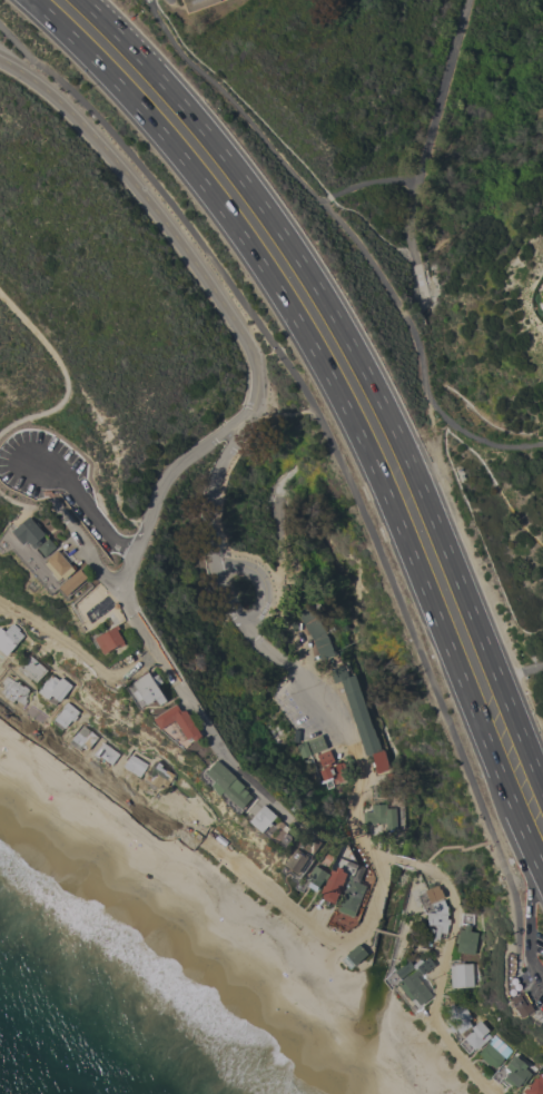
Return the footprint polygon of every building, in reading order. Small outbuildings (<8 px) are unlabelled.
[(186,12),(182,0),(219,0),(186,12)] [(29,516),(45,534),(43,535),(46,539),(33,549),(27,542),(23,545),(11,532),(29,516)] [(49,539),(56,548),(45,556),(38,549),(49,539)] [(72,566),(59,552),(48,561),(61,575),(72,566)] [(79,569),(87,576),(66,595),(59,588),(79,569)] [(308,604),(326,634),(333,654),(318,660),(312,640),(295,612),(308,604)] [(4,656),(0,651),(0,628),(3,631),(11,622),(18,629),(17,630),(22,635),(4,656)] [(117,624),(119,629),(118,630),(125,642),(102,653),(93,637),(117,624)] [(16,668),(28,654),(46,670),(34,682),(30,678),(29,680),(16,668)] [(329,670),(345,664),(348,677),(356,674),(381,750),(365,755),(342,681),(334,683),(329,670)] [(132,682),(149,672),(167,700),(159,704),(156,699),(146,704),(132,682)] [(70,684),(58,701),(50,694),(47,699),(37,691),(41,684),(41,683),(45,680),(46,680),(50,674),(58,680),(60,677),(70,684)] [(3,694),(0,693),(0,691),(2,688),(1,687),(2,684),(0,682),(4,676),(16,682),(17,681),(18,682),(18,683),(21,686),(22,684),(28,689),(26,693),(27,693),(23,698),(26,700),(22,704),(13,699),(11,702),(2,697),(3,694)] [(52,719),(56,716),(53,714),(57,711),(58,711),(62,708),(61,707),(66,701),(78,711),(75,716),(76,717),(72,721),(70,719),(63,728),(62,728),(60,730),(51,722),(53,720),(52,719)] [(154,718),(176,703),(180,711),(187,711),(203,736),(194,741),(191,737),(187,740),(175,720),(160,729),(154,718)] [(79,750),(68,741),(81,725),(97,737),(86,750),(81,748),(79,750)] [(307,740),(323,735),(327,748),(313,755),(307,740)] [(110,765),(99,756),(97,758),(92,755),(101,741),(118,753),(110,765)] [(296,745),(305,741),(310,755),(302,758),(296,745)] [(318,755),(329,751),(334,762),(323,767),(318,755)] [(372,755),(385,751),(389,769),(376,772),(372,755)] [(121,767),(130,753),(147,765),(138,777),(121,767)] [(158,788),(147,782),(150,777),(146,773),(154,760),(155,761),(155,760),(159,763),(160,765),(159,767),(165,770),(165,769),(174,775),(169,782),(166,787),(160,783),(158,788)] [(217,760),(237,777),(236,778),(245,786),(243,788),(253,796),(241,808),(223,792),(219,796),(211,785),(215,781),(206,772),(217,760)] [(319,771),(329,767),(332,773),(335,772),(333,766),(339,763),(340,765),(345,762),(348,772),(344,773),(347,781),(335,786),(332,777),(323,780),(319,771)] [(365,811),(372,810),(372,804),(387,804),(387,807),(395,807),(395,831),(386,831),(385,822),(365,824),(365,811)] [(264,805),(277,816),(263,832),(249,821),(264,805)] [(295,849),(309,859),(298,875),(285,866),(295,849)] [(357,865),(365,867),(359,883),(352,879),(357,865)] [(315,866),(329,874),(325,880),(324,879),(318,887),(306,879),(315,866)] [(332,870),(334,871),(336,866),(343,868),(342,871),(346,874),(335,904),(320,898),(332,870)] [(349,879),(366,886),(361,903),(358,903),(358,904),(353,916),(352,916),(337,910),(349,879)] [(424,890),(437,886),(438,890),(441,889),(444,898),(430,904),(424,890)] [(433,904),(444,899),(450,915),(447,915),(447,918),(451,919),(450,924),(448,924),(446,939),(435,938),(436,926),(428,925),(427,914),(431,913),(436,914),(433,904)] [(334,909),(330,911),(324,925),(345,932),(356,924),(365,906),(356,903),(352,916),(334,909)] [(461,929),(464,930),(465,925),(472,926),(471,932),(478,933),(474,954),(457,950),(458,943),(455,943),(457,934),(460,934),(461,929)] [(346,955),(358,944),(367,954),(355,965),(346,955)] [(418,968),(417,967),(430,957),(435,966),(423,975),(421,973),(418,968)] [(395,972),(411,962),(414,968),(399,977),(395,972)] [(451,966),(455,966),(455,964),(472,963),(473,986),(452,987),(451,966)] [(421,973),(418,975),(433,996),(421,1005),(415,998),(411,1002),(397,984),(418,968),(421,973)] [(521,990),(509,998),(520,1018),(533,1011),(521,990)] [(463,1003),(473,1017),(468,1019),(471,1023),(468,1024),(470,1026),(460,1033),(457,1028),(453,1032),(446,1021),(453,1016),(450,1012),(463,1003)] [(472,1027),(481,1019),(488,1029),(486,1032),(491,1036),(476,1049),(465,1037),(474,1029),(472,1027)] [(477,1054),(488,1042),(505,1057),(495,1068),(477,1054)] [(514,1054),(527,1065),(525,1067),(532,1073),(523,1084),(521,1083),(517,1087),(504,1078),(510,1071),(505,1066),(514,1054)] [(540,1073),(542,1076),(542,1093),(526,1093),(523,1091),(540,1073)]
